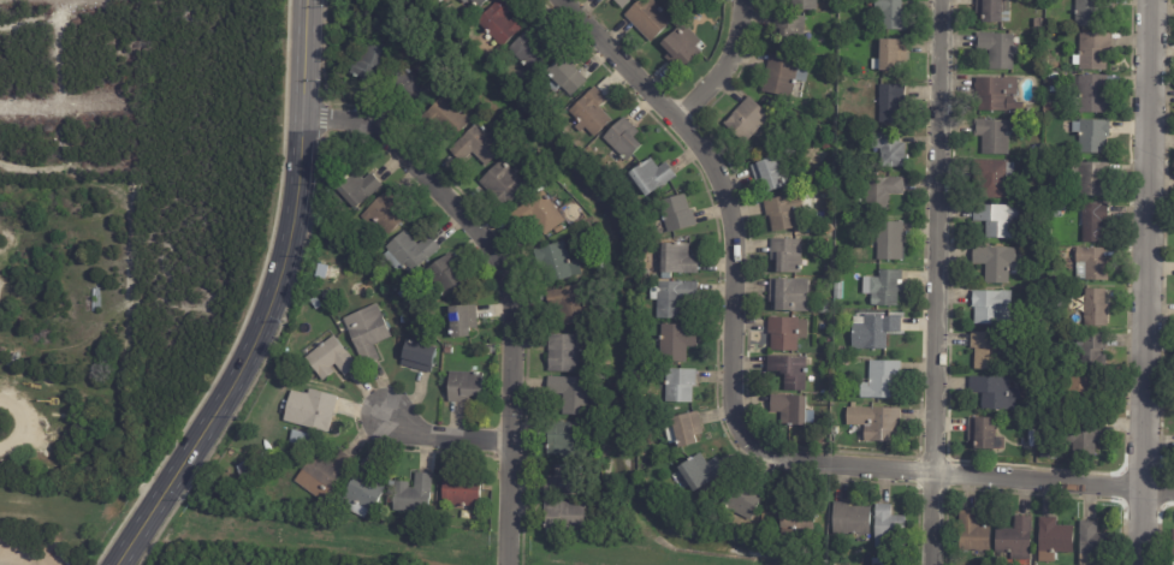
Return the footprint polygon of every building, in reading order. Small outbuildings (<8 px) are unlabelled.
[(478,8),(471,0),(487,0),(478,8)] [(475,20),(497,0),(510,0),(516,6),(504,17),(509,22),(512,17),(522,28),(500,48),(475,20)] [(619,10),(612,0),(630,0),(619,10)] [(623,16),(640,0),(653,0),(660,8),(660,7),(664,11),(663,11),(672,22),(648,43),(623,16)] [(790,11),(790,0),(816,0),(816,12),(790,11)] [(866,7),(866,0),(868,1),(868,0),(901,0),(901,11),(906,11),(906,31),(882,30),(883,13),(874,13),(874,7),(866,7)] [(976,5),(976,0),(1009,0),(1008,22),(1000,22),(1000,24),(980,24),(980,16),(974,16),(976,5)] [(1074,28),(1075,0),(1111,0),(1111,8),(1097,8),(1097,28),(1074,28)] [(804,17),(801,52),(776,50),(777,25),(772,24),(772,16),(804,17)] [(1045,17),(1054,17),(1054,26),(1045,26),(1045,17)] [(1034,29),(1034,19),(1043,19),(1043,29),(1034,29)] [(695,48),(700,53),(678,73),(663,59),(666,55),(658,46),(676,28),(680,31),(684,26),(700,42),(695,48)] [(532,31),(555,55),(534,76),(509,48),(529,29),(532,31)] [(1012,47),(1012,71),(988,71),(989,52),(976,52),(976,34),(1013,34),(1012,47)] [(1111,36),(1111,49),(1107,49),(1107,71),(1078,71),(1078,65),(1072,65),(1072,55),(1079,55),(1079,34),(1111,34),(1111,36)] [(384,48),(370,83),(356,78),(356,79),(351,78),(351,76),(349,75),(354,60),(358,61),(366,40),(384,46),(384,48)] [(903,42),(903,73),(878,72),(878,70),(871,70),(871,60),(878,60),(878,41),(903,42)] [(804,83),(794,81),(790,100),(759,93),(767,54),(810,64),(805,83),(804,83)] [(570,66),(585,82),(568,99),(558,89),(553,95),(545,88),(551,82),(542,73),(559,56),(570,66)] [(434,89),(415,114),(386,91),(404,67),(434,89)] [(1055,93),(1049,93),(1049,87),(1048,87),(1048,73),(1057,75),(1056,93),(1055,93)] [(1107,77),(1105,102),(1109,102),(1109,114),(1079,114),(1079,112),(1071,112),(1072,77),(1079,77),(1080,76),(1107,77)] [(607,78),(616,87),(605,97),(606,100),(598,107),(611,121),(593,138),(583,129),(577,133),(573,129),(579,123),(568,112),(593,88),(595,89),(606,77),(607,78)] [(1022,105),(1022,115),(979,115),(980,112),(977,112),(978,95),(974,95),(976,78),(1015,79),(1015,95),(1013,95),(1013,102),(1022,103),(1022,105)] [(905,87),(903,103),(899,103),(899,107),(905,107),(905,124),(878,124),(879,85),(905,85),(905,87)] [(459,112),(470,123),(450,143),(434,127),(429,133),(417,121),(443,96),(459,112)] [(758,129),(742,144),(722,125),(747,97),(769,117),(758,129)] [(565,106),(553,117),(547,109),(558,99),(565,106)] [(767,101),(776,108),(771,114),(763,107),(767,101)] [(1053,103),(1057,105),(1056,112),(1046,112),(1048,103),(1053,103)] [(624,119),(639,133),(633,138),(641,147),(625,162),(601,139),(623,118),(624,119)] [(1008,121),(1007,159),(980,157),(982,137),(973,137),(973,120),(1008,121)] [(1110,133),(1110,138),(1107,138),(1107,155),(1077,155),(1078,133),(1072,133),(1072,123),(1078,123),(1078,120),(1110,121),(1110,133)] [(479,124),(503,149),(485,167),(472,153),(461,163),(449,150),(478,123),(479,124)] [(835,144),(824,148),(820,138),(831,135),(835,144)] [(900,137),(899,144),(903,144),(903,167),(879,167),(880,149),(871,149),(871,135),(900,135),(900,137)] [(754,180),(749,167),(781,155),(790,185),(764,195),(761,186),(757,188),(754,180)] [(666,166),(675,177),(646,198),(628,174),(650,159),(657,168),(665,163),(666,166)] [(518,179),(527,188),(504,209),(478,183),(500,160),(518,179)] [(973,174),(973,161),(1008,162),(1008,163),(1014,163),(1013,177),(1007,177),(1007,200),(978,200),(978,183),(973,183),(973,174)] [(1107,166),(1105,198),(1078,198),(1078,178),(1071,178),(1072,165),(1078,165),(1078,163),(1107,165),(1107,166)] [(372,176),(381,186),(351,212),(332,189),(354,171),(362,182),(370,174),(372,176)] [(903,180),(903,195),(889,195),(889,212),(865,212),(866,178),(903,179),(903,180)] [(539,185),(542,189),(536,194),(533,189),(539,185)] [(811,190),(812,197),(804,198),(801,192),(811,190)] [(547,201),(563,222),(542,237),(530,220),(518,230),(508,215),(540,191),(545,197),(546,197),(547,200),(547,201)] [(389,196),(408,216),(387,236),(374,222),(369,227),(358,216),(385,192),(389,196)] [(764,214),(761,202),(799,194),(804,213),(795,215),(798,228),(771,233),(767,218),(765,218),(764,214)] [(693,213),(696,226),(666,234),(658,202),(684,195),(688,210),(692,209),(693,213)] [(1018,219),(1012,219),(1012,225),(1018,225),(1016,240),(985,239),(985,222),(972,222),(972,206),(1019,207),(1018,219)] [(1107,213),(1107,222),(1102,222),(1102,227),(1103,227),(1103,244),(1081,244),(1081,206),(1107,206),(1107,213)] [(336,221),(331,225),(327,221),(332,216),(336,221)] [(902,222),(901,261),(877,260),(877,246),(871,246),(871,236),(877,236),(877,221),(902,222)] [(429,238),(439,250),(408,278),(402,269),(397,274),(381,257),(387,252),(384,249),(404,232),(416,245),(427,236),(429,238)] [(770,252),(771,239),(801,240),(800,258),(807,258),(807,266),(800,266),(800,275),(775,275),(775,262),(770,261),(770,252)] [(540,267),(539,266),(538,267),(533,251),(562,242),(568,263),(576,261),(581,275),(545,286),(540,267)] [(698,260),(696,275),(659,275),(660,245),(688,246),(688,257),(698,257),(698,260)] [(1015,249),(1015,264),(1018,264),(1016,276),(1008,276),(1008,285),(984,285),(984,266),(971,264),(972,248),(1015,249)] [(1103,251),(1102,262),(1107,262),(1107,281),(1084,281),(1085,263),(1075,263),(1077,249),(1103,249),(1103,251)] [(363,250),(368,255),(363,260),(358,254),(363,250)] [(449,256),(461,272),(452,278),(459,287),(443,299),(438,293),(431,299),(425,290),(431,285),(422,274),(447,254),(449,256)] [(604,269),(597,272),(593,264),(600,261),(604,269)] [(901,272),(901,281),(896,281),(896,285),(901,285),(901,293),(896,293),(896,308),(870,308),(870,297),(874,297),(874,296),(868,295),(868,279),(878,279),(878,272),(901,272)] [(808,281),(807,315),(775,314),(775,304),(770,304),(770,280),(808,281)] [(842,301),(834,301),(834,282),(842,282),(842,301)] [(696,285),(696,302),(681,302),(681,321),(656,321),(656,302),(648,302),(648,284),(696,284),(696,285)] [(583,297),(588,322),(562,328),(558,308),(549,309),(546,293),(581,286),(583,297)] [(1104,291),(1104,305),(1108,305),(1107,328),(1084,327),(1085,290),(1104,290),(1104,291)] [(971,304),(971,292),(1010,292),(1010,326),(1001,326),(1001,327),(973,327),(974,309),(971,309),(971,304)] [(314,298),(320,308),(314,311),(308,302),(314,298)] [(818,310),(818,303),(828,303),(828,315),(818,315),(818,310)] [(376,345),(373,346),(380,361),(363,368),(342,320),(376,304),(391,338),(376,345)] [(475,308),(476,322),(466,323),(467,338),(449,340),(446,309),(474,307),(475,308)] [(407,325),(399,325),(399,315),(408,315),(407,325)] [(766,333),(767,319),(798,319),(798,321),(806,321),(805,340),(798,340),(796,352),(770,352),(770,334),(766,334),(766,333)] [(900,319),(899,334),(885,334),(885,351),(850,351),(852,326),(862,326),(862,319),(900,319)] [(694,327),(694,349),(684,349),(684,364),(659,364),(659,327),(694,327)] [(357,367),(343,377),(333,365),(330,369),(332,373),(321,382),(302,359),(303,358),(298,352),(327,329),(357,367)] [(970,345),(970,333),(1001,334),(1000,371),(973,371),(973,350),(970,350),(970,345)] [(1105,335),(1104,375),(1080,374),(1081,358),(1073,358),(1074,338),(1081,339),(1081,334),(1105,334),(1105,335)] [(577,349),(577,374),(546,373),(546,337),(577,337),(577,349)] [(429,374),(399,365),(405,341),(435,351),(429,374)] [(806,359),(805,397),(782,396),(783,377),(777,377),(778,375),(765,374),(766,358),(806,359)] [(900,364),(900,380),(895,380),(895,400),(859,400),(859,383),(867,385),(867,362),(900,363),(900,364)] [(695,371),(695,388),(690,388),(690,405),(664,404),(665,371),(695,371)] [(467,404),(447,403),(449,373),(482,374),(481,398),(469,398),(469,404),(467,404)] [(547,391),(547,379),(587,380),(586,417),(563,416),(563,398),(547,397),(547,391)] [(968,391),(968,379),(1008,379),(1008,416),(980,415),(982,394),(968,394),(968,391)] [(1103,382),(1103,394),(1085,394),(1085,403),(1074,403),(1074,396),(1059,396),(1059,380),(1103,379),(1103,382)] [(336,397),(327,433),(283,422),(290,391),(303,394),(303,393),(307,394),(308,389),(336,397)] [(804,398),(804,428),(789,428),(789,429),(784,429),(784,428),(778,428),(779,415),(767,414),(769,397),(804,398)] [(899,426),(899,444),(862,442),(864,427),(844,427),(846,409),(900,410),(899,426)] [(695,415),(699,428),(690,430),(694,447),(676,452),(675,448),(672,448),(671,445),(668,446),(662,427),(669,424),(668,421),(695,414),(695,415)] [(992,429),(992,430),(996,432),(996,439),(994,439),(992,453),(973,452),(973,441),(967,441),(968,420),(992,420),(992,429)] [(1099,421),(1099,442),(1096,442),(1095,457),(1072,457),(1072,445),(1065,445),(1065,428),(1075,428),(1075,421),(1099,421)] [(544,434),(545,424),(585,426),(583,458),(558,458),(558,456),(545,456),(546,440),(544,440),(544,434)] [(312,435),(309,448),(289,444),(292,430),(312,435)] [(343,453),(354,462),(324,504),(294,482),(315,452),(331,464),(340,452),(343,453)] [(717,462),(724,474),(693,495),(676,470),(700,454),(707,464),(715,459),(717,462)] [(363,460),(375,466),(369,477),(372,478),(370,481),(385,488),(372,513),(368,511),(363,521),(339,507),(363,460)] [(233,468),(241,464),(248,478),(241,482),(233,468)] [(580,468),(579,498),(545,498),(545,480),(556,480),(556,468),(580,468)] [(419,475),(431,476),(429,513),(391,512),(392,483),(408,483),(407,489),(414,489),(414,475),(419,475)] [(453,475),(481,477),(479,508),(441,506),(443,475),(453,475)] [(751,489),(763,496),(749,523),(718,506),(728,487),(746,496),(751,489)] [(545,524),(545,515),(544,515),(544,504),(583,505),(583,533),(559,533),(559,536),(545,536),(545,524)] [(853,537),(832,536),(832,504),(849,504),(849,508),(870,510),(870,537),(853,537)] [(877,505),(890,506),(890,517),(906,517),(905,551),(873,549),(874,505),(877,505)] [(804,511),(814,511),(813,533),(779,530),(781,510),(804,511)] [(962,511),(979,511),(978,525),(990,525),(989,551),(957,549),(959,511),(962,511)] [(1018,516),(1032,517),(1030,560),(1009,560),(1009,553),(995,552),(995,528),(1013,529),(1014,516),(1018,516)] [(1042,517),(1056,517),(1056,525),(1074,525),(1073,553),(1038,552),(1039,517),(1042,517)] [(1083,564),(1079,564),(1079,521),(1096,521),(1096,533),(1113,533),(1113,564),(1095,564),(1083,564)]
